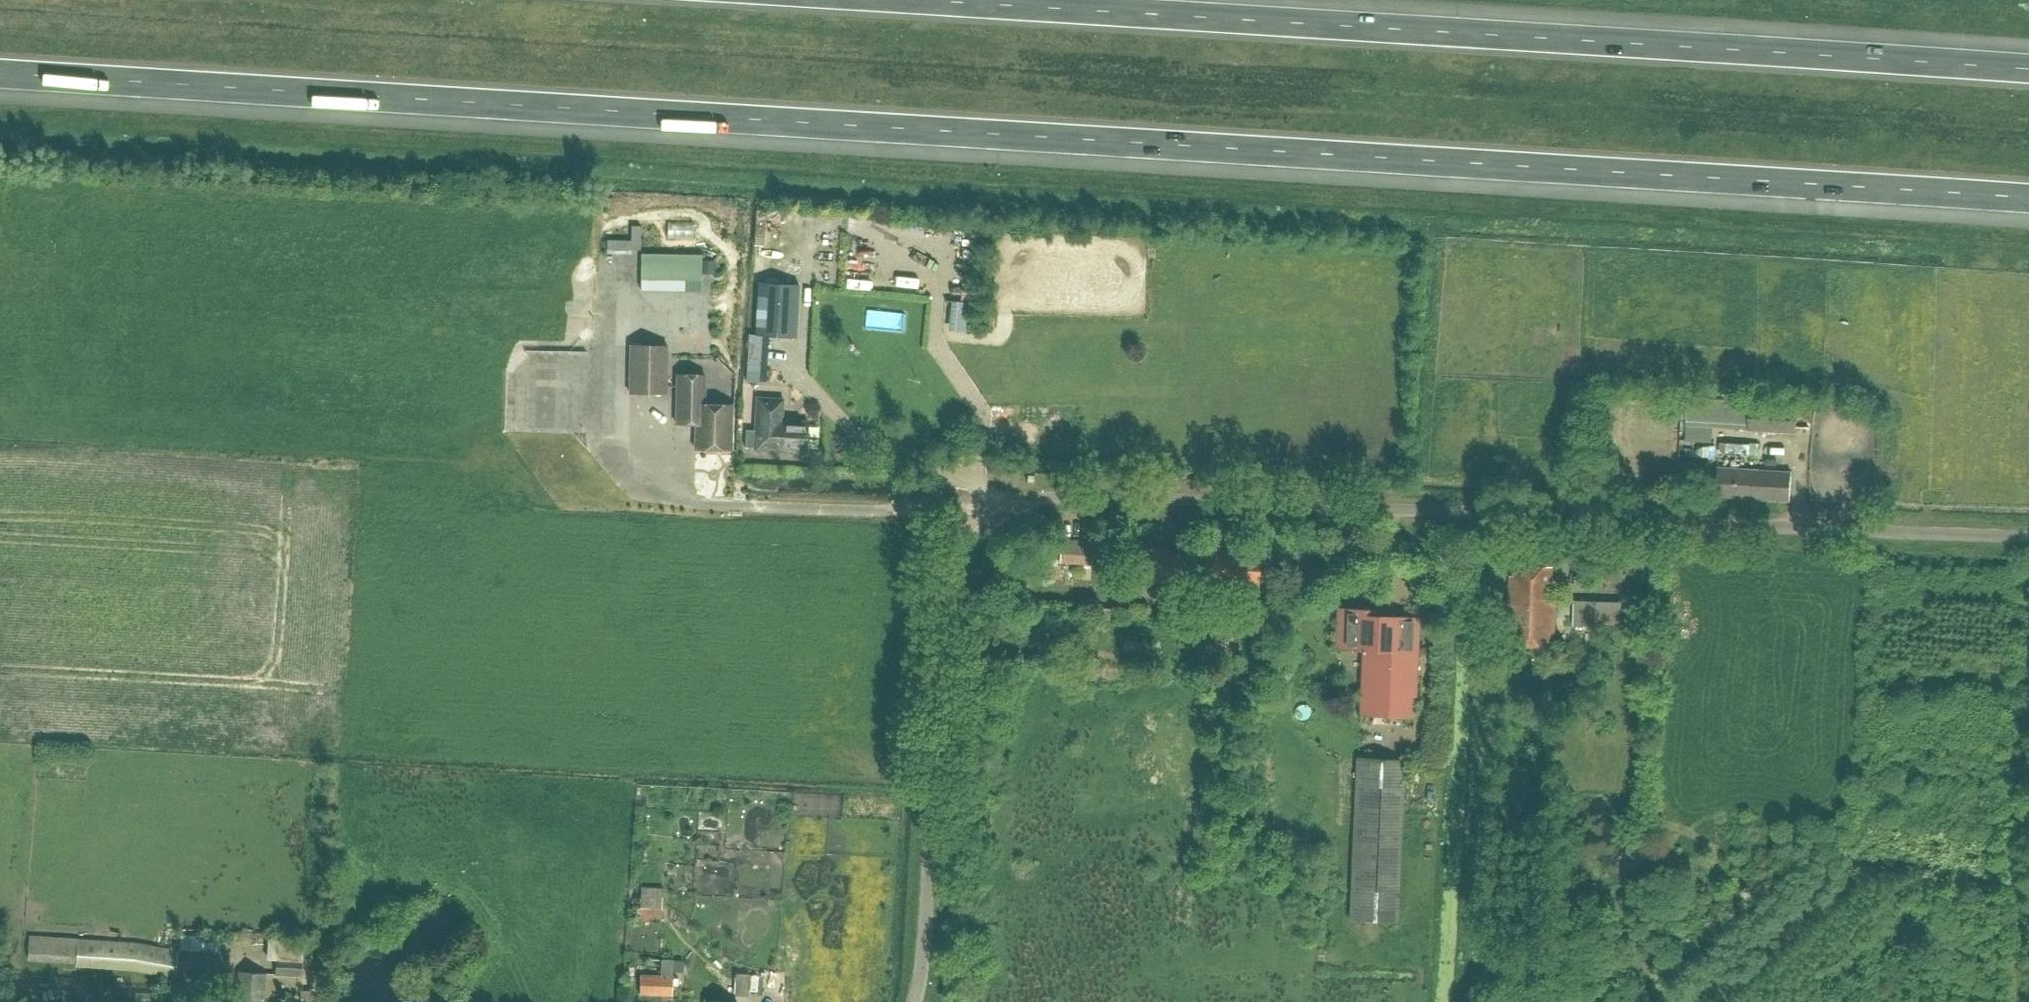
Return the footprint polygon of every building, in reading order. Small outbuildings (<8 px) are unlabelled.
[(606,249),(628,250),(640,250),(641,220),(629,220),(629,239),(607,239),(606,249)] [(668,222),(667,239),(693,239),(693,223),(668,222)] [(641,254),(641,279),(700,281),(700,274),(715,274),(715,261),(703,260),(701,260),(701,255),(641,254)] [(758,283),(755,335),(796,337),(798,285),(758,283)] [(667,346),(630,345),(629,392),(666,393),(667,346)] [(731,449),(731,424),(731,405),(704,404),(705,375),(676,375),(676,423),(695,424),(694,449),(731,449)] [(785,452),(787,426),(807,427),(808,400),(756,398),(753,450),(785,452)] [(1684,422),(1695,423),(1695,425),(1747,430),(1747,431),(1796,434),(1798,407),(1749,404),(1722,402),(1722,403),(1697,401),(1697,402),(1686,401),(1684,422)] [(1717,496),(1790,500),(1791,472),(1718,468),(1717,496)] [(1060,542),(1059,562),(1091,564),(1092,544),(1060,542)] [(1190,585),(1191,555),(1169,554),(1170,549),(1141,548),(1139,582),(1190,585)] [(1190,585),(1189,604),(1213,605),(1214,592),(1227,593),(1227,587),(1258,589),(1259,554),(1213,551),(1212,557),(1191,555),(1190,585)] [(1515,565),(1514,576),(1510,576),(1507,645),(1554,647),(1556,600),(1552,600),(1553,567),(1515,565)] [(1574,600),(1574,604),(1573,624),(1621,625),(1622,601),(1574,600)] [(1361,650),(1359,715),(1415,717),(1419,618),(1382,617),(1382,610),(1347,609),(1345,649),(1361,650)] [(1676,665),(1692,667),(1693,655),(1677,653),(1676,665)] [(1403,760),(1357,758),(1350,921),(1396,923),(1403,760)] [(638,907),(637,922),(660,923),(663,889),(646,889),(645,898),(641,898),(640,907),(638,907)] [(218,986),(220,953),(222,937),(179,933),(178,950),(139,942),(29,935),(28,961),(134,967),(176,975),(175,982),(218,986)] [(266,959),(276,960),(275,976),(301,977),(302,959),(303,942),(268,940),(266,959)] [(660,976),(640,975),(639,994),(672,996),(674,960),(661,959),(660,976)] [(266,974),(239,971),(237,1001),(264,1001),(266,974)] [(749,974),(736,974),(734,995),(748,996),(749,974)]
